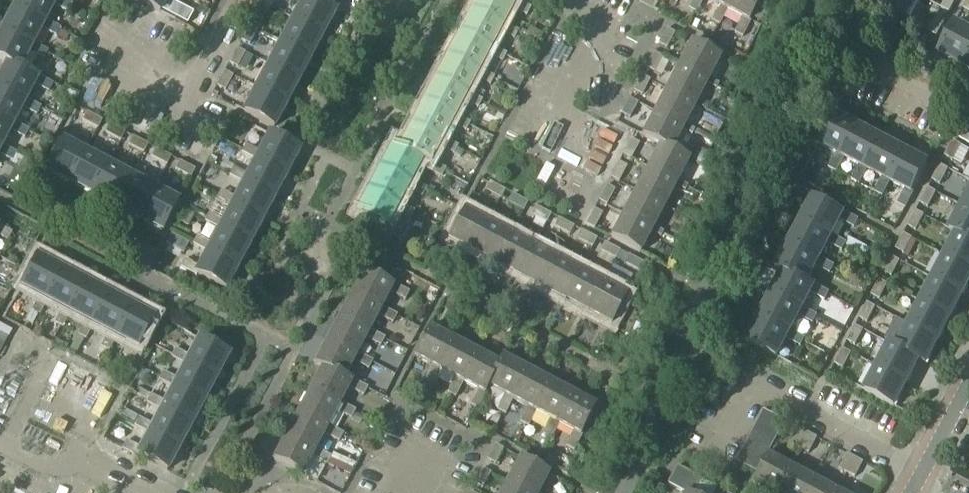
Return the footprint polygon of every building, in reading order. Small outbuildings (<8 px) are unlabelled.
[(55,0),(19,0),(15,8),(44,24),(46,20),(54,5),(68,13),(73,4),(65,0),(57,0),(56,1),(55,0)] [(160,12),(166,0),(137,0),(160,12)] [(294,19),(323,34),(335,11),(314,0),(304,0),(294,19)] [(513,0),(479,0),(474,9),(502,24),(503,23),(510,8),(526,16),(530,7),(516,0),(514,0),(514,1),(513,0)] [(688,9),(696,13),(703,0),(693,0),(688,9)] [(719,7),(711,21),(720,26),(727,11),(726,11),(731,0),(706,0),(719,7)] [(727,11),(742,19),(734,33),(743,38),(751,24),(749,23),(761,0),(731,0),(726,11),(727,11)] [(880,7),(908,21),(919,0),(884,0),(880,7)] [(941,9),(950,13),(956,0),(946,0),(941,9)] [(253,18),(262,22),(270,7),(261,3),(253,18)] [(44,24),(15,8),(2,31),(32,47),(34,42),(42,27),(57,35),(61,27),(46,20),(44,24)] [(502,24),(474,9),(462,32),(490,47),(491,46),(499,31),(514,39),(518,31),(503,23),(502,24)] [(945,21),(937,17),(929,32),(937,37),(945,21)] [(282,42),(311,57),(323,34),(294,19),(282,42)] [(968,50),(968,32),(955,25),(939,53),(961,65),(968,50)] [(241,41),(250,45),(258,30),(249,26),(241,41)] [(675,34),(667,29),(659,45),(667,49),(675,34)] [(8,64),(19,70),(21,67),(30,51),(45,58),(49,50),(34,42),(32,47),(2,31),(0,36),(0,60),(8,64)] [(490,47),(462,32),(450,55),(479,70),(486,55),(501,63),(506,54),(491,46),(490,47)] [(270,65),(299,81),(311,57),(282,42),(270,65)] [(720,59),(691,44),(678,67),(717,87),(718,85),(709,80),(720,59)] [(246,53),(237,49),(229,64),(238,68),(246,53)] [(662,57),(654,53),(646,69),(654,73),(662,57)] [(479,70),(450,55),(438,78),(466,93),(467,93),(474,78),(489,86),(493,77),(479,70)] [(8,64),(0,79),(0,89),(25,102),(27,99),(35,84),(50,92),(54,84),(36,74),(36,75),(21,67),(19,70),(8,64)] [(257,88),(287,104),(299,81),(270,65),(257,88)] [(717,87),(678,67),(666,91),(695,107),(707,85),(715,90),(717,87)] [(233,77),(225,72),(217,87),(225,91),(233,77)] [(634,92),(642,96),(650,81),(642,76),(634,92)] [(466,93),(438,78),(426,102),(455,116),(462,102),(477,109),(482,100),(467,93),(466,93)] [(287,104),(257,88),(245,112),(274,127),(287,104)] [(0,89),(0,118),(13,125),(15,122),(23,108),(37,115),(42,107),(27,99),(25,102),(0,89)] [(695,107),(666,91),(654,115),(692,135),(694,131),(685,127),(695,107)] [(638,103),(630,99),(622,114),(630,119),(638,103)] [(455,116),(426,102),(414,125),(442,139),(443,139),(450,124),(465,132),(469,123),(455,116)] [(87,113),(83,121),(98,129),(102,121),(87,113)] [(819,143),(837,152),(829,168),(837,172),(845,157),(842,155),(858,127),(834,114),(819,143)] [(641,138),(659,148),(660,146),(672,151),(682,132),(691,137),(692,135),(654,115),(641,138)] [(0,118),(0,148),(1,148),(3,145),(11,130),(25,138),(29,130),(15,122),(13,125),(0,118)] [(110,125),(106,133),(121,141),(125,133),(110,125)] [(414,125),(402,148),(430,162),(431,162),(438,147),(453,155),(457,146),(443,139),(442,139),(414,125)] [(860,165),(852,180),(860,184),(869,169),(866,168),(881,139),(858,127),(842,155),(845,157),(860,165)] [(963,131),(959,138),(968,143),(968,134),(963,131)] [(242,154),(257,161),(259,158),(287,173),(299,150),(271,135),(261,153),(246,146),(242,154)] [(133,137),(129,145),(144,153),(148,145),(133,137)] [(869,169),(883,177),(875,192),(883,196),(892,181),(890,180),(905,152),(881,139),(866,168),(869,169)] [(70,182),(86,153),(62,140),(47,169),(70,182)] [(623,155),(631,160),(639,144),(631,140),(623,155)] [(961,146),(953,141),(945,157),(953,161),(961,146)] [(430,162),(402,148),(395,144),(383,168),(411,183),(412,181),(422,162),(429,166),(427,171),(441,178),(445,170),(431,162),(430,162)] [(0,148),(0,154),(13,161),(17,153),(3,145),(1,148),(0,148)] [(660,146),(659,148),(647,170),(686,191),(687,188),(677,183),(689,160),(672,151),(660,146)] [(156,149),(152,157),(167,165),(171,157),(156,149)] [(907,189),(899,204),(907,208),(916,192),(914,192),(929,164),(905,152),(890,180),(892,181),(907,189)] [(86,153),(70,182),(93,194),(109,165),(86,153)] [(229,177),(245,185),(247,181),(275,196),(287,173),(259,158),(257,161),(249,176),(234,169),(229,177)] [(195,170),(180,162),(176,170),(191,178),(195,170)] [(627,167),(619,163),(611,178),(619,183),(627,167)] [(109,165),(93,194),(117,206),(132,177),(109,165)] [(940,166),(932,181),(929,187),(937,191),(948,170),(940,166)] [(411,183),(383,168),(370,192),(399,207),(400,205),(408,190),(422,197),(426,188),(412,181),(411,183)] [(686,191),(647,170),(635,193),(664,208),(675,188),(684,193),(686,191)] [(132,177),(117,206),(140,218),(155,189),(132,177)] [(218,200),(233,207),(234,204),(263,220),(275,196),(247,181),(245,185),(237,200),(222,192),(218,200)] [(489,183),(485,191),(501,199),(505,191),(489,183)] [(615,190),(607,186),(599,201),(607,206),(615,190)] [(929,187),(928,189),(920,204),(928,208),(937,191),(929,187)] [(155,189),(140,218),(163,231),(178,202),(155,189)] [(399,207),(370,192),(358,216),(386,231),(395,213),(410,220),(414,212),(400,205),(399,207)] [(664,208),(635,193),(623,216),(662,236),(663,233),(653,228),(664,208)] [(513,195),(508,203),(524,211),(528,203),(513,195)] [(833,235),(840,221),(855,228),(859,220),(843,212),(842,213),(813,198),(802,221),(832,237),(833,235)] [(206,223),(220,230),(221,228),(251,243),(263,220),(234,204),(233,207),(225,222),(210,215),(206,223)] [(963,205),(950,229),(968,239),(968,208),(963,205)] [(536,207),(531,215),(547,223),(551,215),(536,207)] [(471,252),(487,222),(464,210),(448,239),(471,252)] [(602,214),(594,210),(586,225),(594,229),(602,214)] [(924,216),(916,211),(908,227),(916,231),(924,216)] [(623,216),(612,238),(611,240),(639,255),(650,233),(661,239),(662,236),(623,216)] [(554,227),(570,235),(574,227),(559,219),(554,227)] [(832,237),(802,221),(789,245),(820,261),(821,257),(829,243),(843,251),(845,248),(867,259),(871,251),(849,239),(847,242),(833,235),(832,237)] [(495,264),(510,235),(487,222),(471,252),(495,264)] [(9,240),(13,232),(0,226),(0,236),(9,240)] [(194,246),(208,253),(210,251),(238,266),(251,243),(221,228),(220,230),(213,245),(198,238),(194,246)] [(957,235),(946,255),(968,268),(968,239),(950,229),(950,231),(957,235)] [(582,231),(577,240),(593,248),(597,239),(582,231)] [(904,234),(896,250),(904,254),(910,257),(918,242),(912,240),(912,239),(904,234)] [(518,277),(533,247),(510,235),(495,264),(518,277)] [(605,243),(600,252),(616,260),(620,251),(605,243)] [(789,245),(777,269),(784,273),(807,285),(809,282),(817,266),(832,274),(836,265),(821,257),(820,261),(789,245)] [(541,289),(557,260),(533,247),(518,277),(541,289)] [(182,269),(197,276),(198,275),(226,290),(238,266),(210,251),(208,253),(200,268),(186,261),(182,269)] [(963,294),(968,282),(968,268),(946,255),(933,279),(963,294)] [(644,264),(629,256),(622,268),(639,275),(640,273),(639,273),(644,264)] [(37,257),(21,286),(40,296),(32,311),(41,316),(49,301),(45,299),(60,270),(37,257)] [(900,262),(892,257),(884,272),(892,277),(900,262)] [(564,302),(580,272),(557,260),(541,289),(564,302)] [(45,299),(49,301),(63,308),(55,323),(63,328),(71,313),(69,311),(84,283),(60,270),(45,299)] [(394,285),(365,270),(353,294),(382,309),(383,308),(391,293),(405,300),(409,292),(394,284),(394,285)] [(587,314),(603,285),(580,272),(564,302),(587,314)] [(807,285),(784,273),(772,296),(802,311),(803,307),(811,292),(827,301),(831,292),(815,284),(814,286),(809,282),(807,285)] [(921,302),(950,318),(963,294),(933,279),(921,302)] [(888,284),(880,280),(872,295),(880,300),(888,284)] [(79,335),(78,335),(70,350),(78,354),(86,339),(87,340),(95,325),(92,324),(108,295),(84,283),(69,311),(71,313),(87,321),(79,335)] [(603,285),(587,314),(610,326),(626,297),(603,285)] [(382,309),(353,294),(340,318),(370,333),(371,331),(379,316),(393,323),(397,316),(383,308),(382,309)] [(95,325),(110,333),(102,348),(110,352),(118,337),(116,336),(131,308),(108,295),(92,324),(95,325)] [(802,311),(772,296),(760,319),(790,334),(791,331),(799,316),(815,324),(819,315),(803,307),(802,311)] [(909,325),(938,341),(950,318),(921,302),(909,325)] [(868,303),(860,318),(868,323),(876,307),(868,303)] [(133,345),(125,360),(134,365),(141,350),(140,349),(155,320),(131,308),(116,336),(118,337),(133,345)] [(370,333),(340,318),(328,341),(357,357),(359,354),(367,339),(381,347),(385,338),(371,331),(370,333)] [(790,334),(760,319),(748,341),(777,357),(787,339),(802,347),(807,339),(791,331),(790,334)] [(8,337),(11,331),(0,324),(0,342),(5,344),(8,337)] [(897,347),(890,343),(889,344),(926,364),(938,341),(909,325),(897,347)] [(848,341),(856,346),(864,330),(856,326),(848,341)] [(416,357),(433,367),(425,381),(433,386),(441,371),(438,369),(453,342),(431,329),(416,357)] [(171,358),(187,366),(188,364),(217,379),(230,356),(201,340),(191,358),(176,350),(171,358)] [(315,365),(323,369),(345,380),(346,379),(354,362),(368,370),(373,362),(359,354),(357,357),(328,341),(315,365)] [(441,371),(456,380),(449,394),(457,398),(464,384),(461,382),(476,354),(453,342),(438,369),(441,371)] [(926,364),(889,344),(877,368),(906,384),(919,361),(925,364),(926,364)] [(852,353),(844,349),(836,364),(844,369),(852,353)] [(461,382),(464,384),(479,392),(471,406),(480,410),(488,395),(487,395),(490,388),(488,387),(499,366),(476,354),(461,382)] [(488,387),(490,388),(506,397),(498,412),(506,416),(514,402),(511,400),(526,372),(503,359),(499,366),(488,387)] [(159,381),(175,389),(176,387),(205,402),(217,379),(188,364),(187,366),(179,381),(163,373),(159,381)] [(864,391),(894,406),(906,384),(877,368),(864,391)] [(345,380),(323,369),(311,392),(340,407),(341,404),(349,389),(364,397),(368,389),(352,380),(352,382),(346,379),(345,380)] [(511,400),(514,402),(528,409),(520,423),(529,428),(537,414),(534,412),(549,384),(526,372),(511,400)] [(534,412),(537,414),(551,422),(544,436),(552,440),(559,426),(557,425),(573,397),(549,384),(534,412)] [(147,404),(163,412),(163,410),(192,426),(205,402),(176,387),(175,389),(167,404),(151,396),(141,390),(138,397),(148,402),(147,404)] [(340,407),(311,392),(298,415),(326,430),(328,427),(337,412),(351,419),(356,411),(341,404),(340,407)] [(566,448),(570,451),(575,453),(583,438),(581,437),(596,410),(573,397),(557,425),(559,426),(574,434),(566,448)] [(134,427),(149,435),(151,433),(180,449),(192,426),(163,410),(163,412),(154,427),(139,419),(134,427)] [(781,432),(786,422),(765,410),(759,420),(781,432)] [(326,430),(298,415),(286,438),(315,454),(317,450),(325,435),(339,442),(344,434),(328,427),(326,430)] [(759,420),(754,431),(775,442),(781,432),(759,420)] [(801,450),(809,435),(800,430),(792,445),(801,450)] [(770,452),(775,442),(754,431),(748,441),(770,452)] [(122,449),(138,457),(167,472),(180,449),(151,433),(149,435),(141,450),(126,442),(122,449)] [(808,454),(816,439),(809,435),(801,450),(808,454)] [(315,454),(286,438),(274,461),(302,476),(313,458),(327,465),(331,457),(317,450),(315,454)] [(770,452),(748,441),(743,451),(764,462),(769,455),(770,452)] [(503,449),(495,445),(487,460),(495,465),(503,449)] [(743,451),(737,461),(759,472),(764,462),(743,451)] [(791,467),(769,455),(764,462),(759,472),(752,484),(769,492),(777,492),(791,467)] [(846,474),(854,459),(846,455),(838,470),(846,474)] [(855,478),(863,463),(854,459),(846,474),(855,478)] [(520,460),(507,484),(524,492),(540,492),(549,476),(520,460)] [(704,480),(677,466),(667,484),(686,492),(697,492),(704,480)] [(814,479),(791,467),(777,492),(806,492),(814,479)] [(491,473),(482,469),(474,485),(483,489),(491,473)] [(837,491),(814,479),(806,492),(836,492),(837,491)] [(507,484),(502,492),(524,492),(507,484)]
